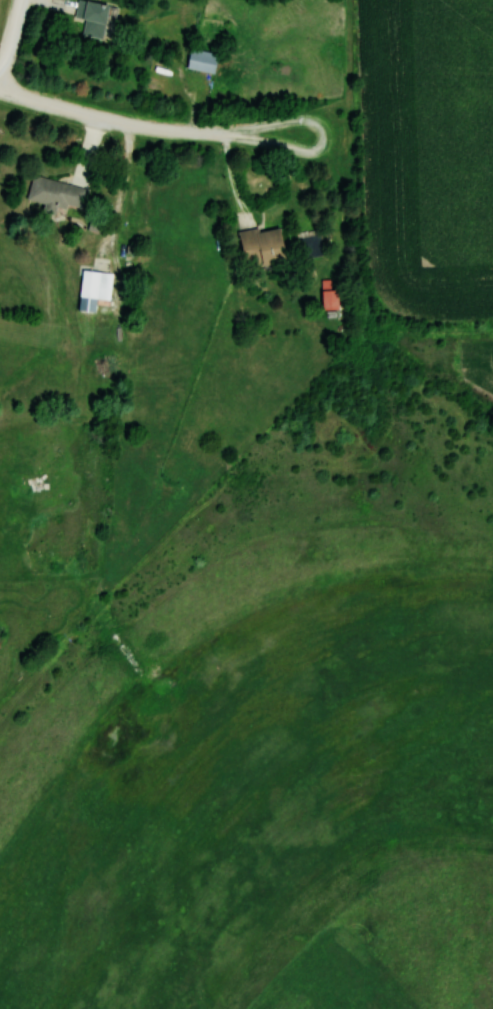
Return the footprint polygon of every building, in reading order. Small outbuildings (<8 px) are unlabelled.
[(101,39),(107,4),(85,0),(79,0),(75,18),(84,20),(82,35),(101,39)] [(217,55),(190,48),(186,67),(212,73),(217,55)] [(87,188),(32,175),(26,200),(43,203),(41,213),(53,216),(56,205),(81,211),(87,188)] [(241,267),(284,262),(279,226),(236,232),(241,267)] [(300,258),(322,256),(320,234),(298,236),(300,258)] [(109,299),(109,272),(80,271),(80,299),(109,299)] [(329,280),(321,280),(321,310),(337,310),(337,290),(329,290),(329,280)]
